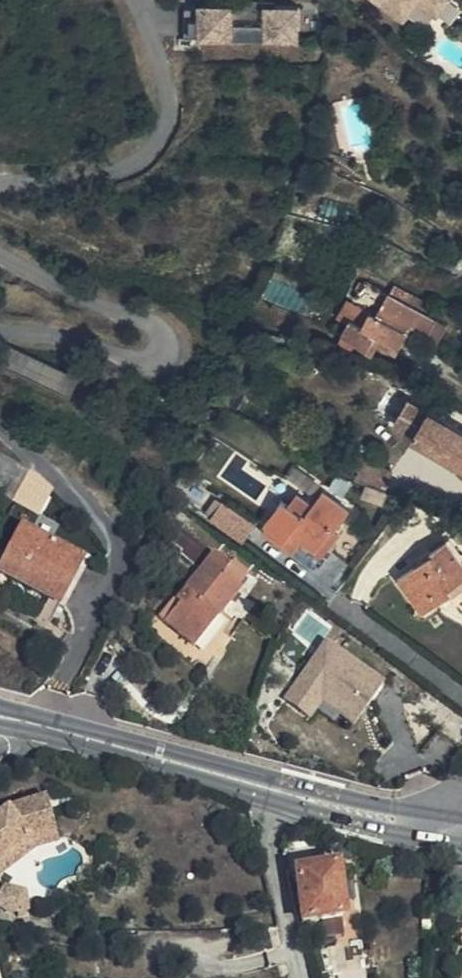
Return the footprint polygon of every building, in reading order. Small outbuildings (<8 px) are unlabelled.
[(305,19),(308,0),(278,0),(276,13),(305,19)] [(402,17),(415,0),(380,0),(402,17)] [(458,0),(445,0),(433,14),(416,0),(415,0),(402,17),(430,39),(459,1),(458,0)] [(433,14),(445,0),(416,0),(433,14)] [(198,4),(190,4),(191,33),(199,33),(198,4)] [(447,324),(426,313),(389,293),(363,278),(351,300),(345,313),(341,310),(337,318),(348,323),(342,333),(373,351),(379,341),(397,351),(411,325),(428,334),(427,337),(436,342),(447,324)] [(389,293),(426,313),(431,303),(394,283),(389,293)] [(348,298),(341,310),(345,313),(351,300),(348,298)] [(243,340),(283,350),(285,337),(246,328),(243,340)] [(408,398),(394,423),(413,434),(414,438),(461,465),(461,429),(408,398)] [(0,456),(0,492),(11,498),(26,470),(0,456)] [(375,486),(385,490),(392,470),(361,458),(358,467),(354,478),(375,486)] [(354,478),(358,467),(349,464),(345,475),(354,478)] [(26,470),(11,498),(38,512),(51,489),(38,476),(26,470)] [(380,503),(385,490),(375,486),(370,499),(380,503)] [(262,533),(293,555),(300,543),(308,548),(317,555),(333,532),(349,509),(322,491),(304,515),(282,499),(264,525),(265,527),(262,533)] [(216,519),(222,510),(215,506),(206,518),(213,523),(216,519)] [(224,507),(222,510),(216,519),(241,537),(250,526),(224,507)] [(82,560),(21,527),(0,567),(0,573),(59,604),(82,560)] [(197,566),(208,552),(181,529),(170,543),(197,566)] [(333,532),(317,555),(323,560),(339,536),(333,532)] [(461,577),(461,559),(448,539),(429,551),(432,554),(398,577),(422,612),(451,592),(448,588),(461,577)] [(300,543),(293,555),(300,559),(308,548),(300,543)] [(238,585),(247,576),(231,563),(228,566),(213,554),(175,600),(179,604),(165,620),(194,645),(242,589),(238,585)] [(448,588),(451,592),(461,584),(461,577),(448,588)] [(328,640),(286,698),(313,717),(325,701),(354,722),(384,681),(328,640)] [(9,808),(0,815),(0,860),(32,836),(58,828),(50,797),(9,808)] [(58,828),(32,836),(0,860),(0,874),(38,847),(62,841),(58,828)] [(335,866),(294,871),(301,921),(342,915),(335,866)] [(0,891),(0,907),(24,922),(31,910),(28,887),(5,883),(0,891)]
